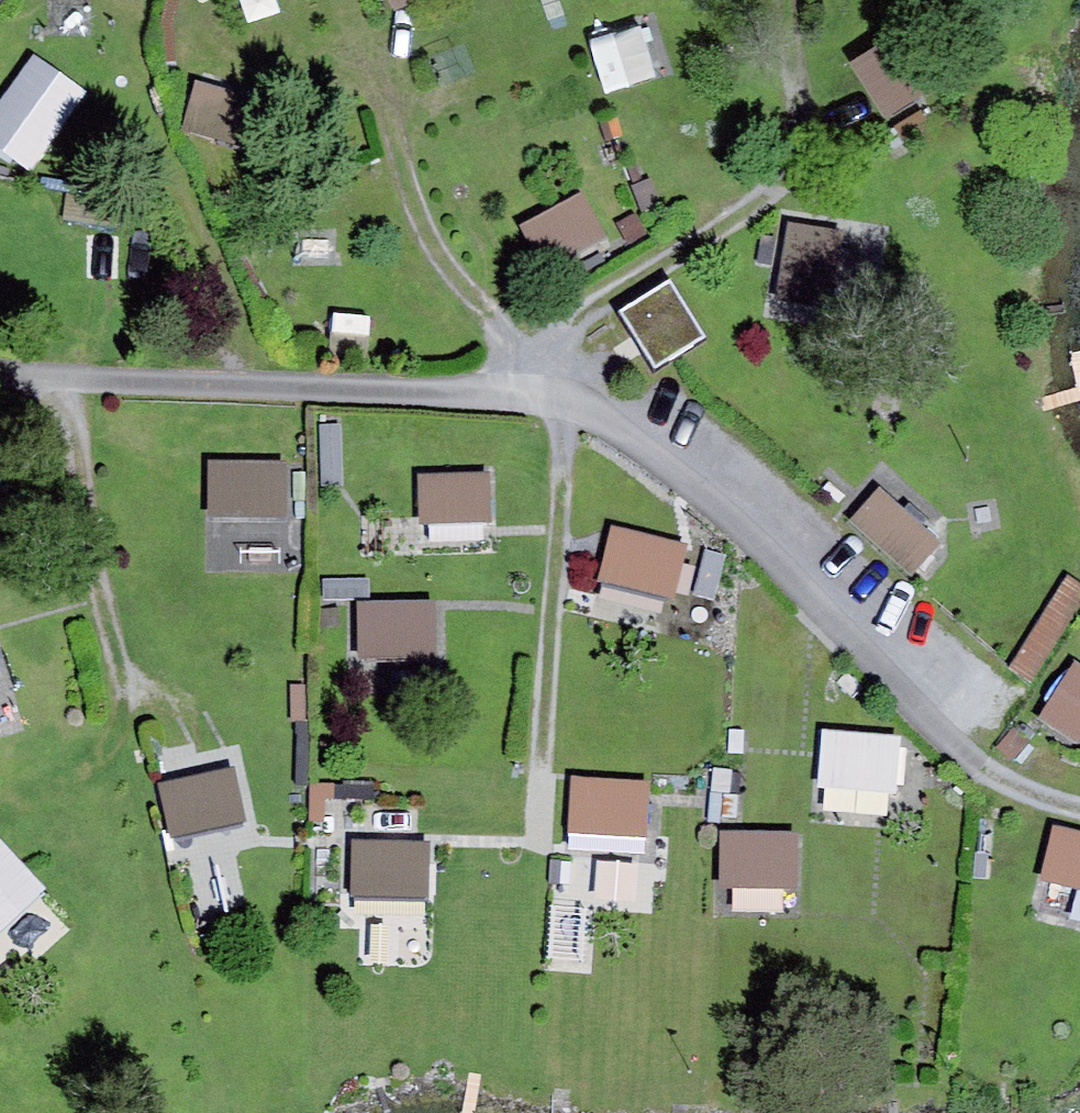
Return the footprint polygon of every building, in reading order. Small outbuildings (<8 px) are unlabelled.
[(591,34),(606,88),(660,73),(645,19),(591,34)] [(935,72),(903,25),(862,53),(894,100),(935,72)] [(196,115),(263,133),(275,87),(209,70),(196,115)] [(0,119),(0,151),(25,169),(54,130),(13,101),(0,119)] [(561,255),(617,226),(596,188),(541,216),(561,255)] [(852,221),(800,214),(790,283),(843,290),(852,221)] [(683,270),(632,300),(666,357),(717,326),(683,270)] [(335,415),(319,416),(320,486),(336,485),(335,415)] [(208,515),(287,517),(289,463),(210,461),(208,515)] [(419,474),(420,524),(491,522),(490,473),(419,474)] [(921,581),(950,550),(884,491),(856,522),(921,581)] [(209,548),(284,549),(284,518),(210,517),(209,548)] [(612,528),(600,580),(674,598),(687,546),(612,528)] [(727,558),(705,552),(694,590),(715,596),(727,558)] [(1065,578),(1009,668),(1030,681),(1079,602),(1079,587),(1065,578)] [(369,580),(323,580),(324,599),(369,598),(369,580)] [(436,601),(357,602),(358,659),(437,658),(436,601)] [(1079,741),(1079,665),(1075,661),(1039,717),(1079,742),(1079,741)] [(305,685),(290,685),(290,723),(297,723),(298,783),(307,783),(305,685)] [(902,736),(821,730),(817,788),(897,795),(902,736)] [(169,837),(243,822),(232,769),(158,784),(169,837)] [(568,834),(645,839),(649,784),(571,779),(568,834)] [(1054,826),(1041,880),(1079,889),(1079,832),(1054,826)] [(721,833),(719,887),(798,889),(800,836),(721,833)] [(0,837),(0,901),(24,890),(13,867),(17,865),(4,835),(0,837)] [(351,896),(427,899),(429,843),(353,840),(351,896)]
